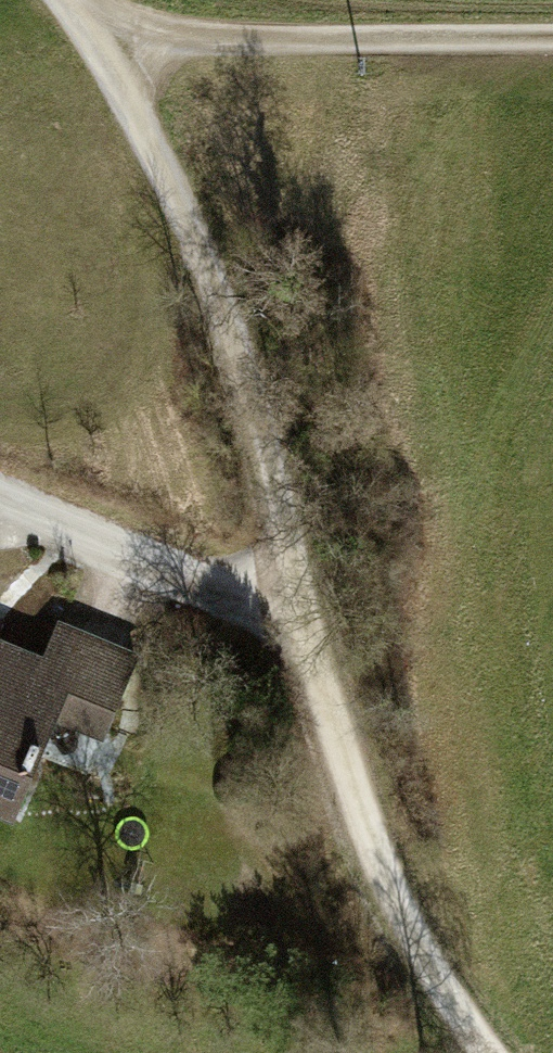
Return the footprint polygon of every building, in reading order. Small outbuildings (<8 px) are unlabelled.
[(0,653),(0,797),(8,800),(39,718),(104,743),(139,653),(46,618),(29,664),(0,653)]
